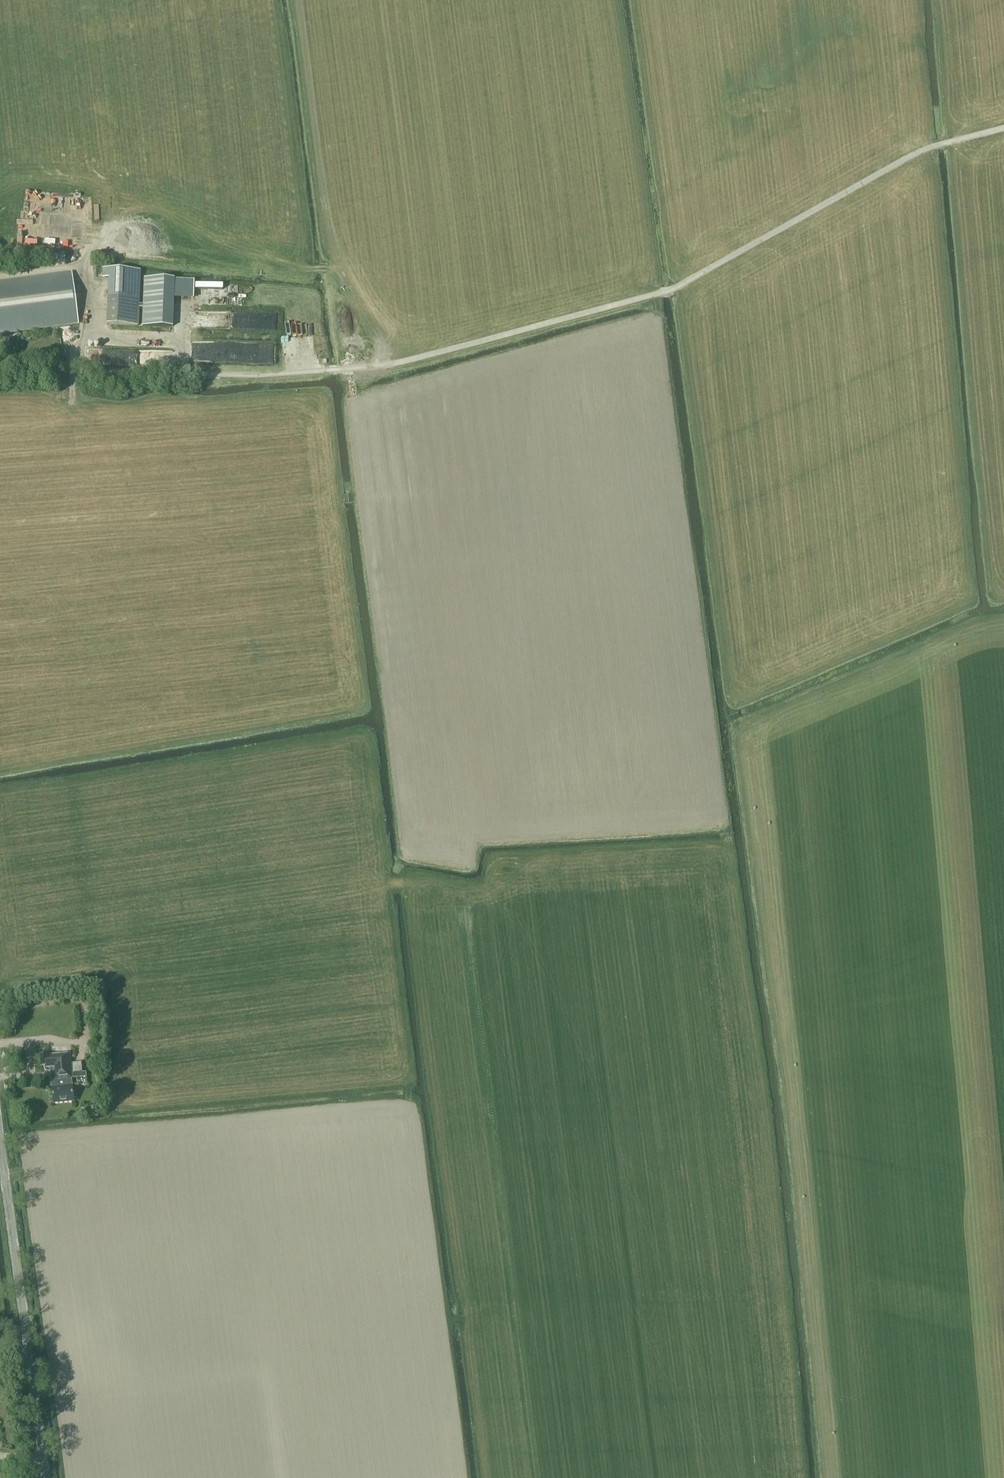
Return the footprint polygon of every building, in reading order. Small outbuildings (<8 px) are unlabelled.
[(141,271),(102,269),(102,278),(108,279),(107,298),(140,299),(141,271)] [(78,324),(72,273),(0,282),(0,334),(78,324)] [(144,278),(143,312),(173,313),(175,279),(144,278)] [(81,1062),(70,1063),(69,1053),(45,1055),(46,1068),(50,1068),(51,1077),(54,1080),(55,1087),(52,1087),(53,1104),(73,1102),(72,1085),(71,1078),(87,1078),(86,1072),(82,1072),(81,1062)]
